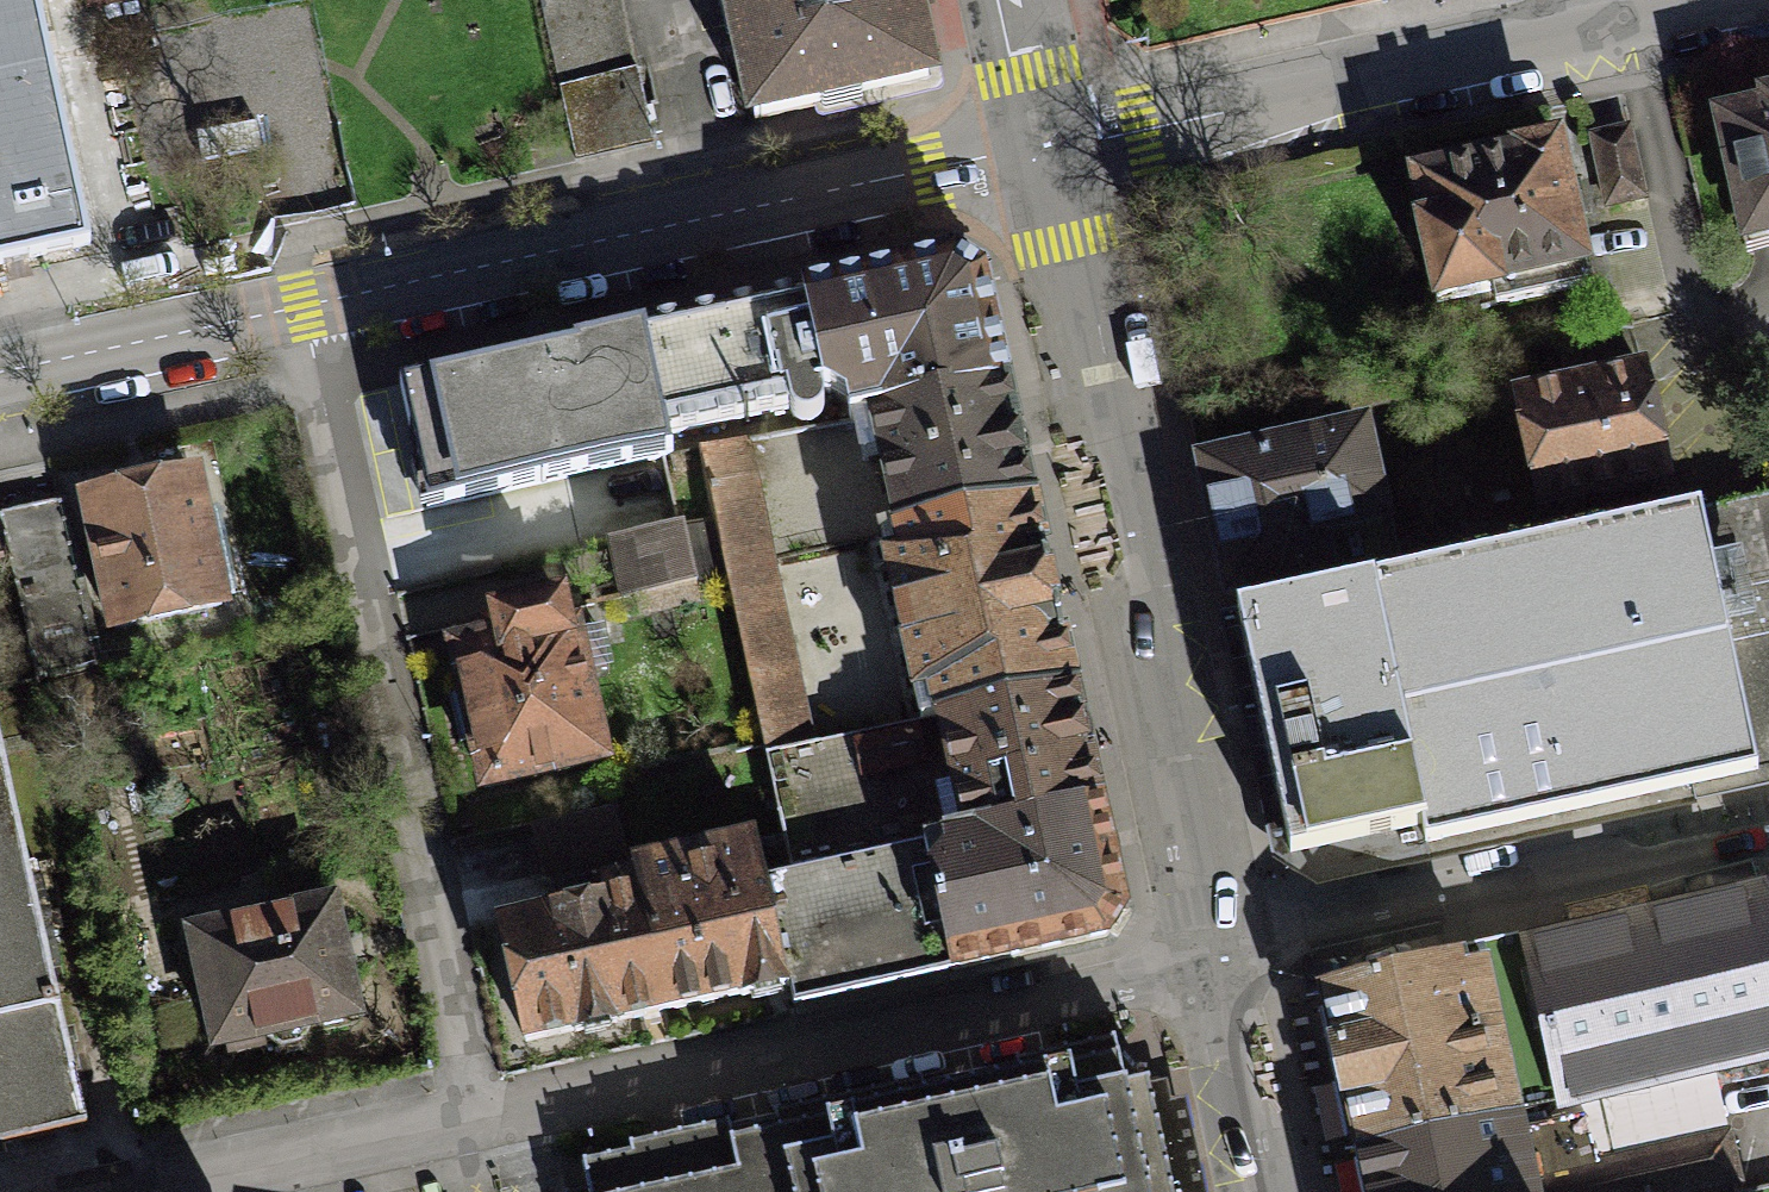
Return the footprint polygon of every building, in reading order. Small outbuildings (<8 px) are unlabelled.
[(76,231),(23,0),(0,0),(0,248),(76,231)] [(704,141),(917,94),(896,0),(672,0),(704,141)] [(1703,112),(1734,256),(1768,248),(1768,98),(1703,112)] [(1550,126),(1396,159),(1424,290),(1578,257),(1550,126)] [(1029,492),(981,281),(948,249),(777,287),(800,390),(682,416),(715,562),(1029,492)] [(800,390),(777,287),(623,321),(646,424),(682,416),(800,390)] [(646,424),(623,321),(400,371),(422,472),(580,437),(614,588),(680,573),(646,424)] [(1622,362),(1492,390),(1517,509),(1647,482),(1622,362)] [(1370,521),(1352,432),(1188,466),(1207,555),(1370,521)] [(0,509),(0,561),(22,653),(232,604),(199,463),(0,509)] [(1212,602),(1267,859),(1768,752),(1768,483),(1212,602)] [(757,751),(1071,681),(1041,547),(1029,492),(715,562),(757,751)] [(464,797),(595,772),(557,576),(467,593),(473,627),(433,635),(464,797)] [(757,882),(782,996),(1124,920),(1071,681),(757,751),(785,875),(757,882)] [(69,1129),(0,813),(0,1145),(69,1129)] [(623,879),(470,913),(503,1058),(782,996),(757,882),(744,825),(617,853),(623,879)] [(1468,953),(1503,1110),(1700,1067),(1768,1052),(1768,888),(1468,953)] [(335,894),(174,926),(198,1048),(360,1015),(335,894)] [(1316,986),(1361,1191),(1728,1191),(1700,1067),(1503,1110),(1468,953),(1316,986)] [(1150,1074),(1077,1090),(1070,1058),(733,1133),(730,1118),(629,1140),(631,1148),(581,1159),(588,1191),(1176,1191),(1150,1074)]
